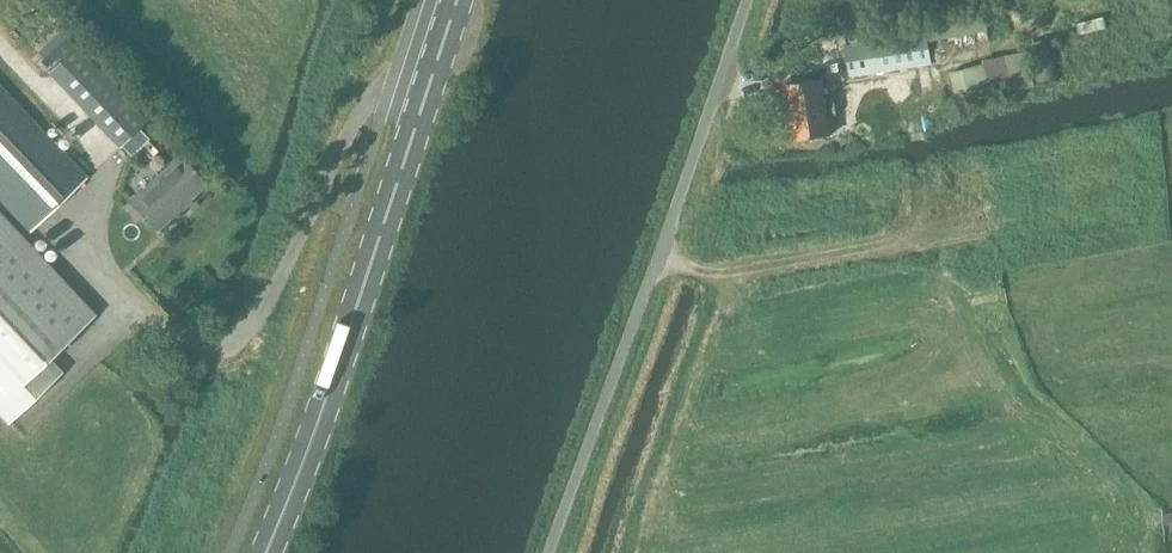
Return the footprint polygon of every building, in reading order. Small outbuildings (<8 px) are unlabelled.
[(927,23),(932,49),(988,38),(983,12),(927,23)] [(845,46),(850,76),(930,63),(926,34),(845,46)] [(817,41),(821,69),(842,65),(838,37),(817,41)] [(49,71),(119,147),(147,121),(76,46),(49,71)] [(951,73),(958,104),(1033,86),(1025,52),(983,59),(984,65),(951,73)] [(828,135),(826,115),(824,99),(822,80),(787,84),(794,139),(828,135)] [(31,230),(86,178),(0,86),(0,197),(31,230)] [(131,201),(157,229),(206,184),(179,156),(131,201)] [(7,423),(59,375),(45,360),(95,314),(0,213),(0,416),(7,423)]
